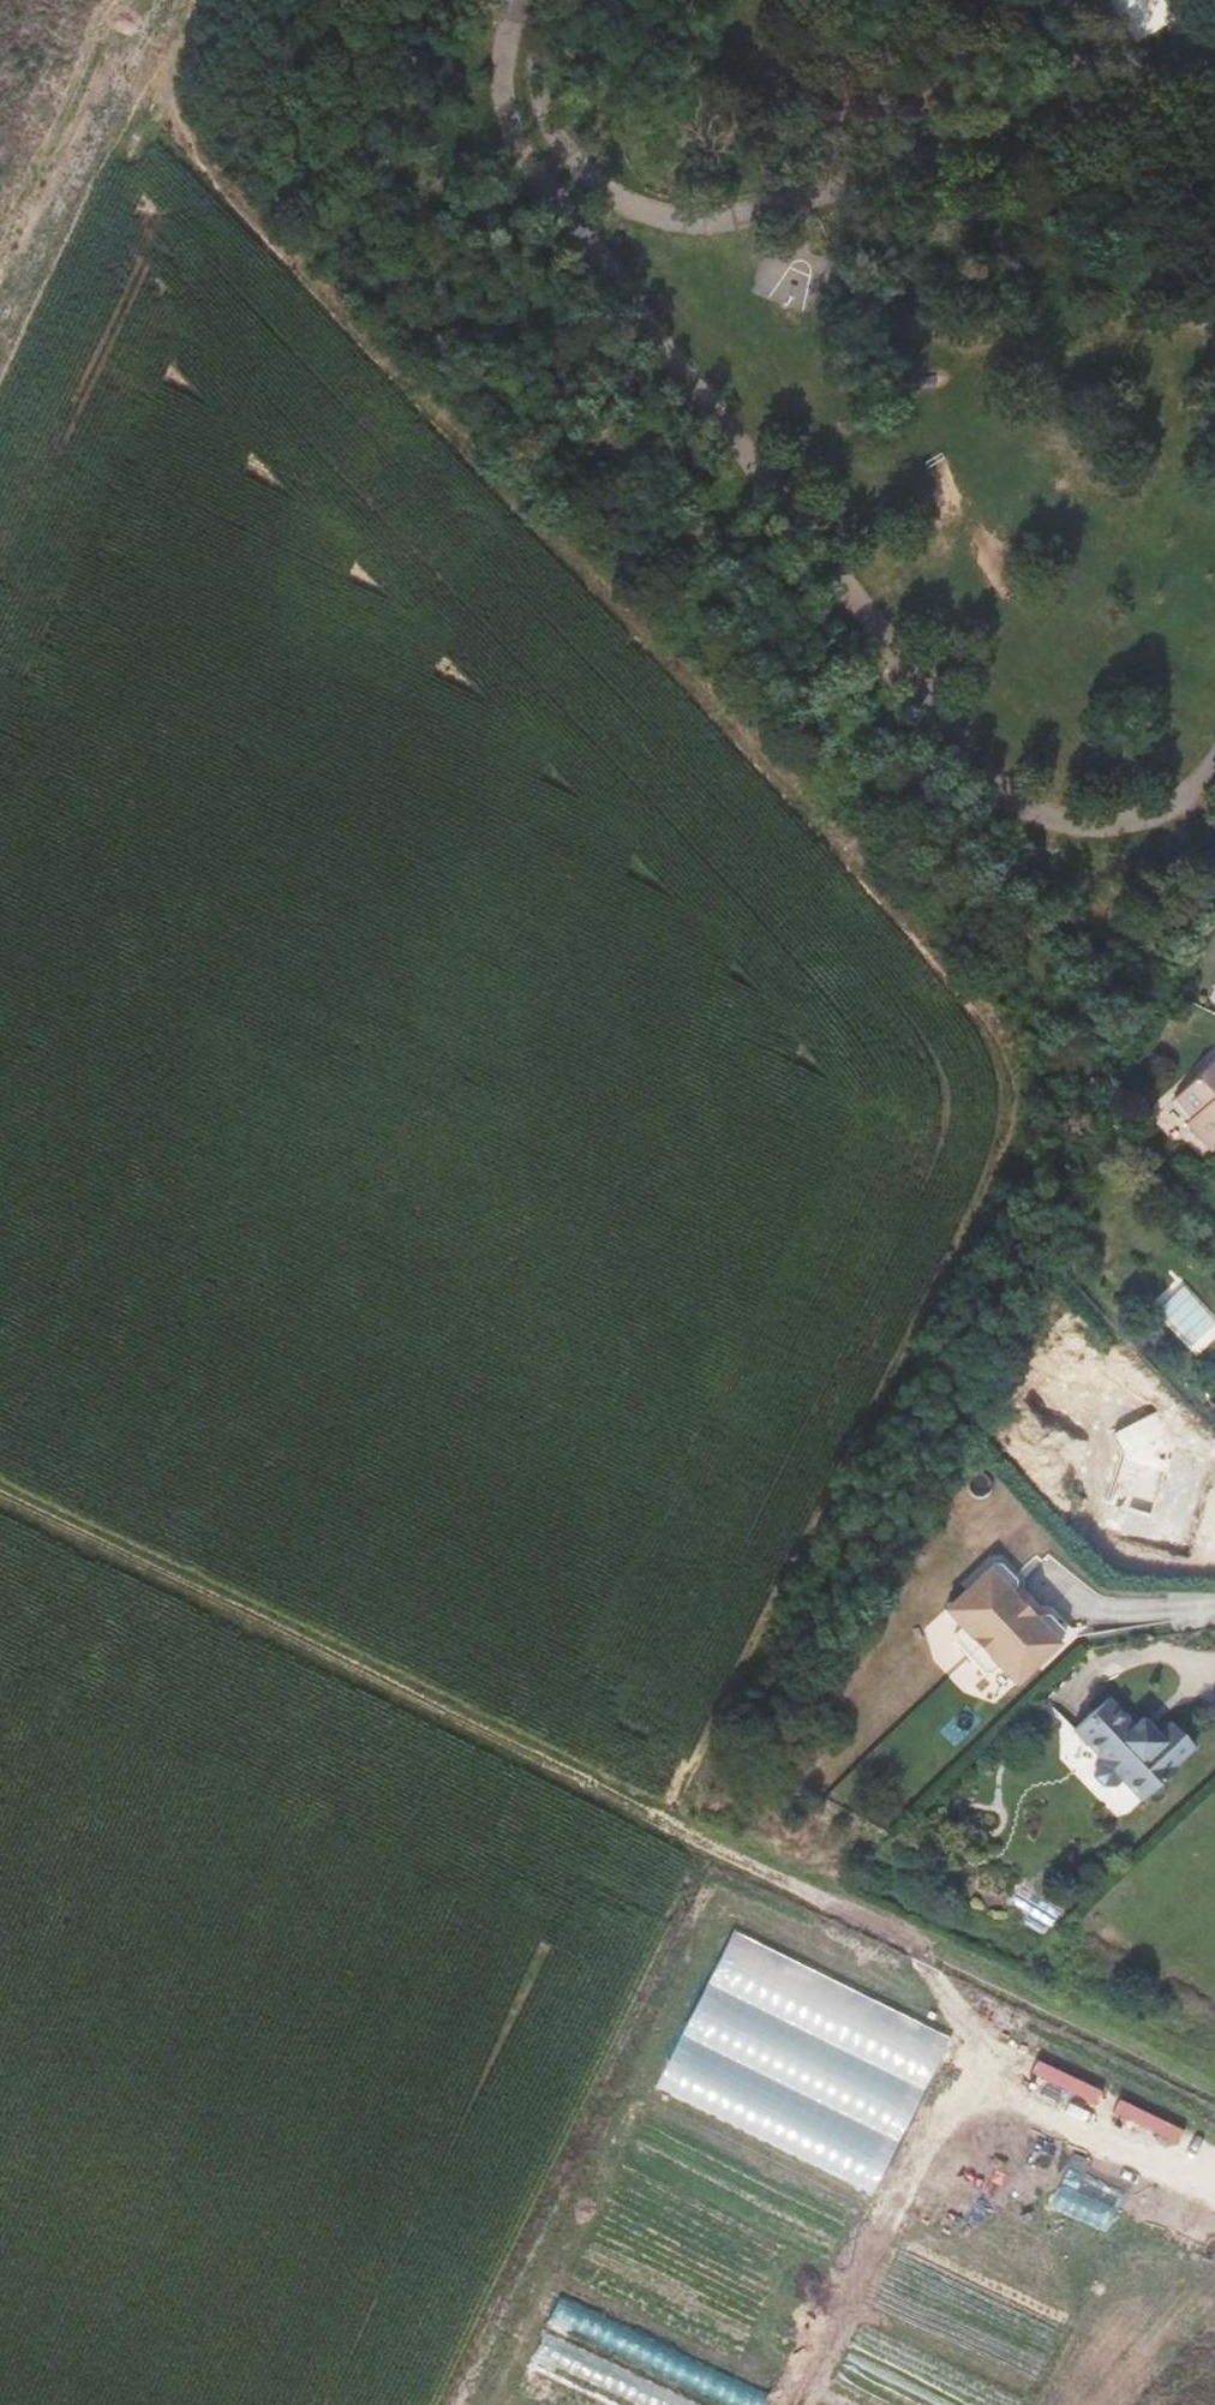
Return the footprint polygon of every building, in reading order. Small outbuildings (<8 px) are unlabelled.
[(1210,1149),(1214,1144),(1214,1059),(1213,1057),(1171,1097),(1189,1116),(1183,1122),(1210,1149)] [(1162,1448),(1166,1446),(1154,1424),(1113,1445),(1123,1465),(1109,1511),(1151,1525),(1164,1482),(1162,1481),(1164,1476),(1168,1461),(1162,1448)] [(1017,1589),(1001,1572),(995,1571),(976,1590),(979,1593),(969,1602),(966,1599),(945,1619),(962,1636),(955,1643),(956,1651),(970,1666),(1025,1615),(1011,1600),(1017,1595),(1017,1589)] [(1038,1629),(1025,1615),(970,1666),(985,1682),(993,1682),(1000,1676),(1017,1693),(1037,1673),(1034,1670),(1043,1661),(1047,1664),(1066,1646),(1066,1640),(1050,1623),(1044,1623),(1038,1629)] [(1171,1778),(1190,1756),(1168,1735),(1155,1747),(1144,1740),(1143,1743),(1109,1711),(1073,1743),(1139,1814),(1172,1783),(1171,1778)]
